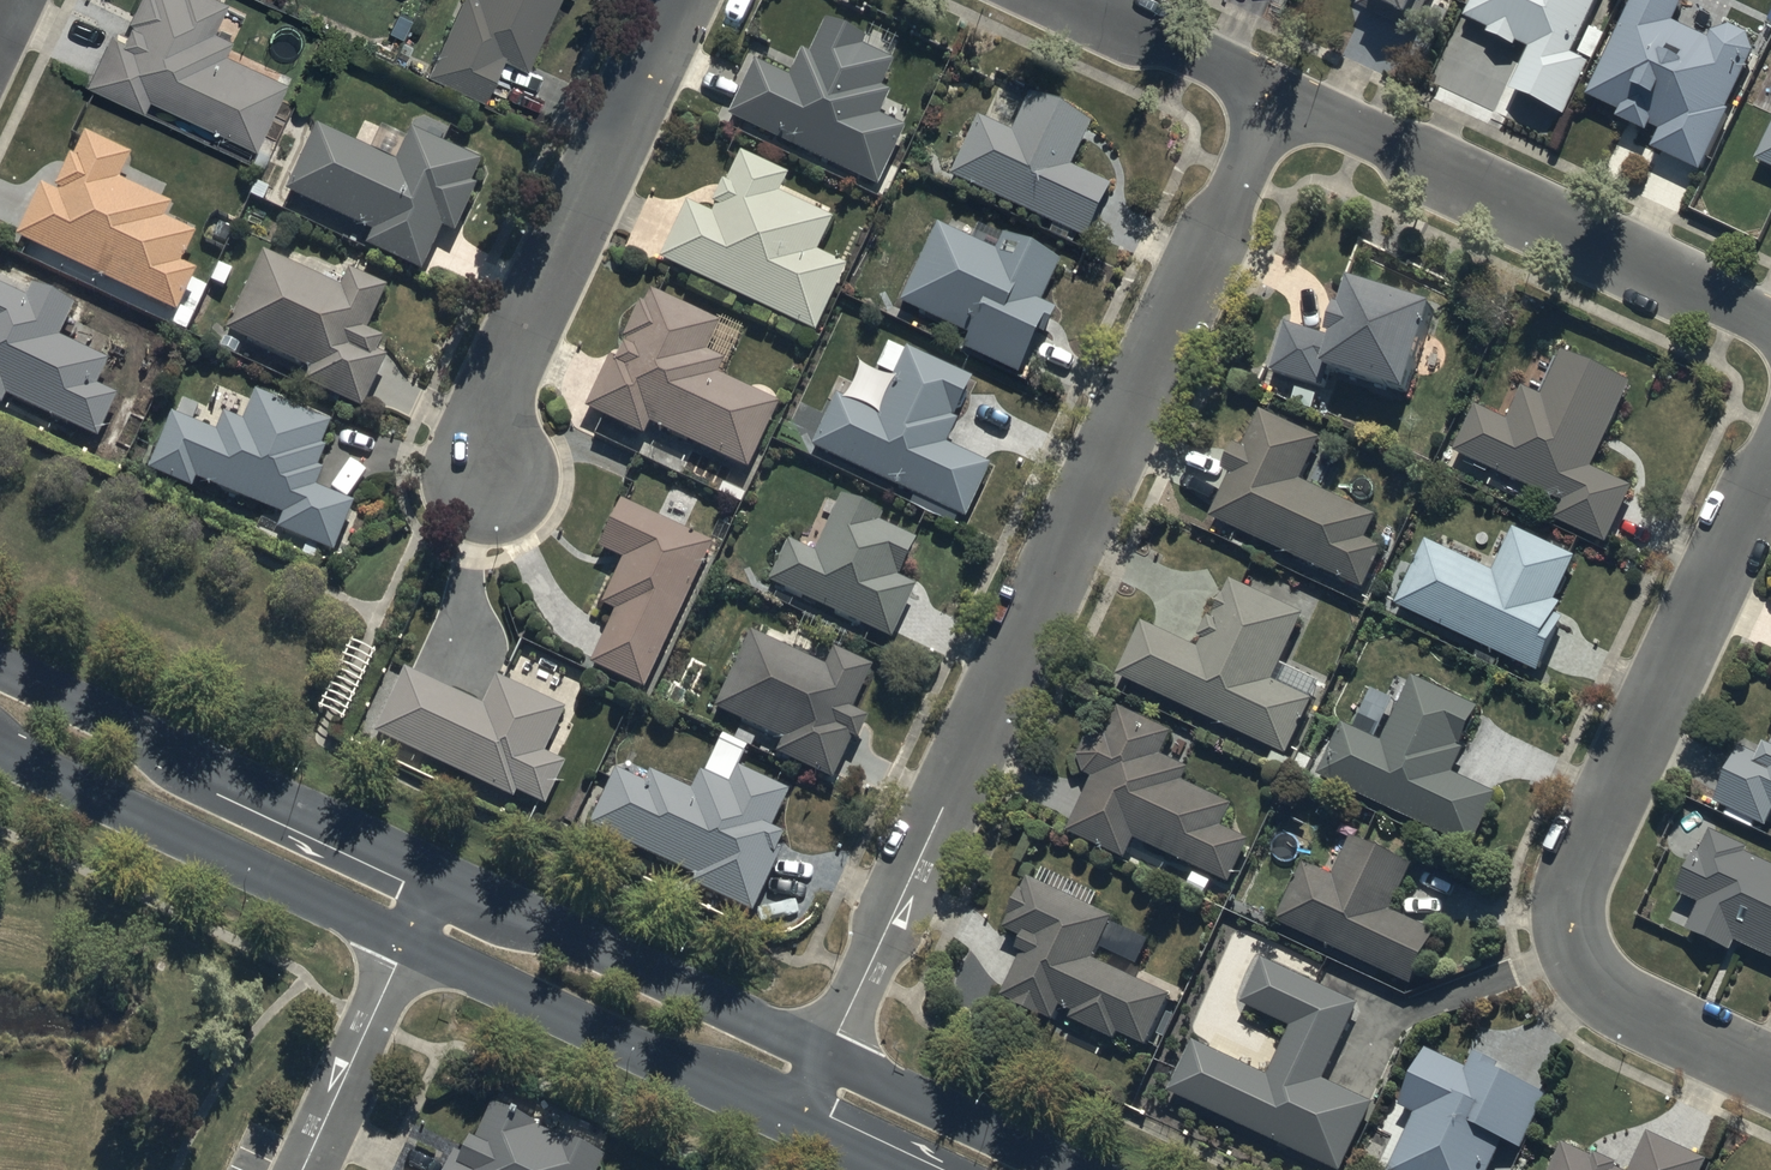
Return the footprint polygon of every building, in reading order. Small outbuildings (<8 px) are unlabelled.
[(89,80),(147,106),(151,97),(258,147),(290,77),(226,47),(233,32),(218,25),(230,0),(140,0),(124,35),(112,30),(89,80)] [(445,36),(427,28),(412,64),(491,96),(508,55),(534,65),(561,0),(460,0),(445,36)] [(1361,4),(1419,32),(1434,1),(1432,0),(1363,0),(1361,4)] [(1606,34),(1587,25),(1599,0),(1477,0),(1469,17),(1492,27),(1489,32),(1517,44),(1519,40),(1533,46),(1514,90),(1568,114),(1606,34)] [(1717,32),(1713,40),(1676,22),(1685,3),(1684,0),(1636,0),(1590,95),(1623,110),(1620,117),(1651,132),(1654,126),(1663,130),(1655,147),(1703,170),(1731,110),(1728,109),(1756,51),(1750,34),(1732,26),(1717,32)] [(878,189),(907,129),(882,116),(893,93),(881,87),(893,60),(865,47),(868,40),(828,21),(811,55),(801,50),(788,77),(756,61),(729,115),(878,189)] [(978,117),(950,178),(1054,225),(1050,235),(1071,244),(1075,236),(1085,240),(1111,183),(1073,165),(1093,121),(1029,92),(1011,132),(978,117)] [(366,245),(421,273),(446,228),(454,232),(480,186),(472,181),(482,162),(415,129),(398,163),(317,125),(287,191),(310,202),(373,233),(366,245)] [(180,315),(199,272),(183,264),(197,233),(165,218),(172,202),(121,178),(132,155),(85,132),(56,191),(43,185),(18,238),(162,307),(180,315)] [(1760,158),(1770,164),(1770,134),(1760,158)] [(834,218),(827,215),(780,193),(790,173),(742,152),(728,183),(723,181),(713,204),(716,205),(712,213),(688,202),(661,263),(818,333),(848,263),(820,250),(834,218)] [(977,224),(969,241),(946,229),(937,224),(902,302),(969,337),(962,350),(995,368),(997,364),(1018,375),(1042,330),(1045,332),(1057,309),(1040,300),(1059,262),(1004,233),(1002,237),(977,224)] [(340,286),(265,251),(228,331),(310,370),(305,383),(362,410),(388,356),(378,351),(384,338),(367,330),(388,287),(348,268),(340,286)] [(0,274),(0,405),(3,406),(9,395),(99,438),(120,395),(98,384),(109,361),(60,338),(76,303),(35,283),(33,289),(0,274)] [(1341,336),(1289,322),(1274,374),(1326,388),(1332,367),(1413,390),(1438,302),(1357,278),(1349,304),(1344,303),(1336,330),(1342,332),(1341,336)] [(706,350),(720,322),(650,286),(624,339),(626,340),(616,358),(612,356),(587,407),(645,436),(651,425),(748,471),(782,405),(718,372),(725,360),(706,350)] [(839,395),(813,446),(913,495),(910,502),(955,524),(959,516),(968,520),(994,466),(947,444),(958,420),(954,418),(973,379),(906,346),(903,351),(887,343),(876,366),(896,376),(877,413),(839,395)] [(1479,403),(1457,450),(1564,501),(1555,519),(1609,543),(1635,486),(1594,468),(1635,378),(1567,347),(1545,395),(1525,386),(1511,417),(1479,403)] [(356,504),(317,487),(325,470),(318,467),(327,447),(321,444),(330,424),(258,392),(245,421),(226,413),(218,433),(173,413),(148,468),(193,488),(198,477),(283,515),(277,527),(307,540),(302,553),(315,559),(321,545),(335,552),(356,504)] [(1233,472),(1213,515),(1365,589),(1385,547),(1368,539),(1379,514),(1304,479),(1323,437),(1264,409),(1246,447),(1237,443),(1226,468),(1233,472)] [(839,502),(816,552),(798,545),(788,540),(769,584),(894,638),(917,585),(900,577),(916,539),(877,522),(881,513),(842,496),(839,502)] [(623,502),(600,547),(623,557),(602,603),(615,609),(601,639),(590,663),(644,688),(711,546),(623,502)] [(1429,540),(1398,603),(1541,671),(1567,617),(1560,613),(1565,602),(1558,599),(1578,556),(1517,527),(1496,572),(1429,540)] [(1290,769),(1295,757),(1290,755),(1316,699),(1313,698),(1322,680),(1283,661),(1315,594),(1279,577),(1274,586),(1256,578),(1252,587),(1234,578),(1215,618),(1211,616),(1203,633),(1208,635),(1202,648),(1146,621),(1121,673),(1277,750),(1272,762),(1289,770),(1290,769)] [(754,633),(716,708),(783,742),(777,752),(832,780),(854,737),(859,740),(870,718),(852,709),(873,668),(838,651),(828,671),(754,633)] [(517,790),(545,804),(566,763),(545,753),(566,711),(498,676),(483,705),(407,666),(373,733),(511,802),(517,790)] [(1346,722),(1322,773),(1476,847),(1501,794),(1455,771),(1466,748),(1462,746),(1480,707),(1415,676),(1383,740),(1346,722)] [(1123,707),(1111,732),(1088,739),(1080,754),(1086,771),(1095,777),(1070,831),(1128,859),(1138,840),(1147,844),(1217,878),(1231,884),(1252,841),(1225,828),(1236,806),(1185,781),(1192,768),(1162,754),(1173,732),(1123,707)] [(1742,745),(1716,802),(1767,825),(1770,817),(1770,745),(1765,742),(1760,754),(1742,745)] [(644,784),(617,771),(590,825),(697,878),(694,884),(752,912),(785,846),(779,844),(783,835),(770,829),(789,790),(740,766),(730,785),(701,771),(691,791),(651,771),(644,784)] [(1710,830),(1679,892),(1701,902),(1688,930),(1733,951),(1737,940),(1770,956),(1770,864),(1746,852),(1749,847),(1710,830)] [(1306,861),(1278,921),(1414,985),(1440,931),(1394,909),(1416,862),(1355,833),(1335,875),(1306,861)] [(1077,1012),(1074,1018),(1120,1041),(1123,1034),(1150,1047),(1154,1039),(1163,1044),(1182,1008),(1175,1004),(1177,999),(1097,959),(1119,917),(1095,905),(1100,894),(1048,868),(1041,883),(1033,878),(1007,928),(1027,939),(1021,950),(1027,953),(1006,995),(1055,1020),(1063,1005),(1077,1012)] [(1265,958),(1244,1003),(1293,1027),(1270,1075),(1197,1040),(1173,1091),(1340,1169),(1345,1169),(1377,1103),(1326,1079),(1361,1004),(1265,958)] [(1507,1142),(1524,1150),(1552,1093),(1499,1067),(1502,1062),(1479,1051),(1475,1059),(1463,1053),(1459,1061),(1431,1048),(1402,1106),(1417,1113),(1391,1169),(1493,1169),(1507,1142)] [(450,1169),(601,1169),(604,1164),(475,1110),(450,1169)] [(1647,1131),(1629,1169),(1703,1169),(1708,1159),(1647,1131)] [(1616,1169),(1619,1164),(1596,1153),(1595,1156),(1565,1143),(1553,1169),(1619,1169),(1616,1169)]
